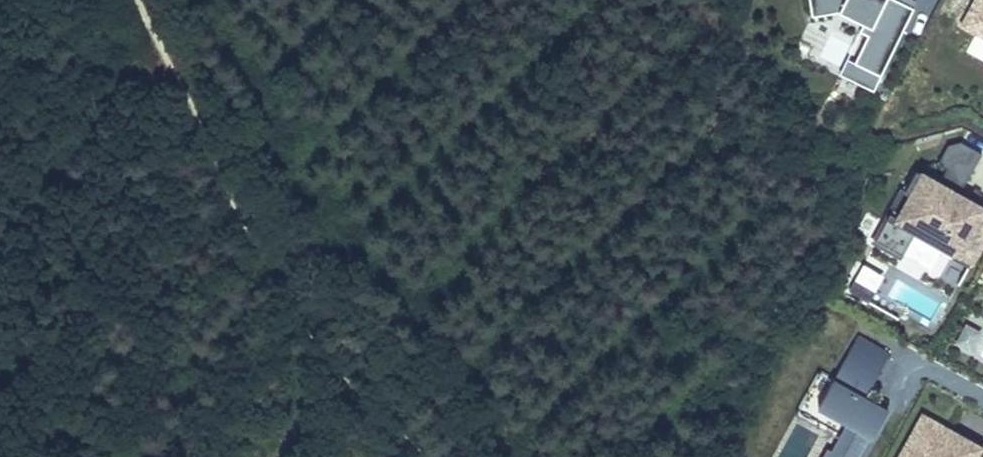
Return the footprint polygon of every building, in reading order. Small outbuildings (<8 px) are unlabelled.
[(814,19),(841,14),(865,26),(861,33),(869,37),(856,65),(882,78),(916,10),(899,0),(811,0),(814,19)] [(912,0),(899,0),(916,10),(919,3),(912,0)] [(960,25),(982,38),(982,0),(974,0),(960,25)] [(869,37),(861,33),(840,76),(875,93),(882,78),(856,65),(869,37)] [(980,154),(959,142),(947,145),(936,163),(945,168),(936,183),(915,171),(903,190),(910,194),(900,211),(892,206),(872,239),(894,251),(895,249),(902,253),(915,229),(952,250),(948,256),(966,267),(982,237),(982,211),(966,202),(968,200),(951,192),(959,176),(965,179),(980,154)] [(960,189),(965,179),(959,176),(951,192),(968,200),(966,202),(982,211),(982,202),(960,189)] [(899,188),(889,205),(892,206),(900,211),(910,194),(903,190),(899,188)] [(926,281),(939,251),(914,240),(900,269),(926,281)] [(886,277),(857,261),(842,288),(870,304),(886,277)] [(858,336),(819,407),(848,423),(833,450),(829,448),(824,456),(863,456),(871,444),(864,440),(867,433),(871,436),(876,427),(879,429),(889,410),(867,397),(891,354),(858,336)] [(982,451),(982,445),(923,412),(898,456),(980,456),(982,451)] [(871,444),(879,429),(876,427),(871,436),(867,433),(864,440),(871,444)]
